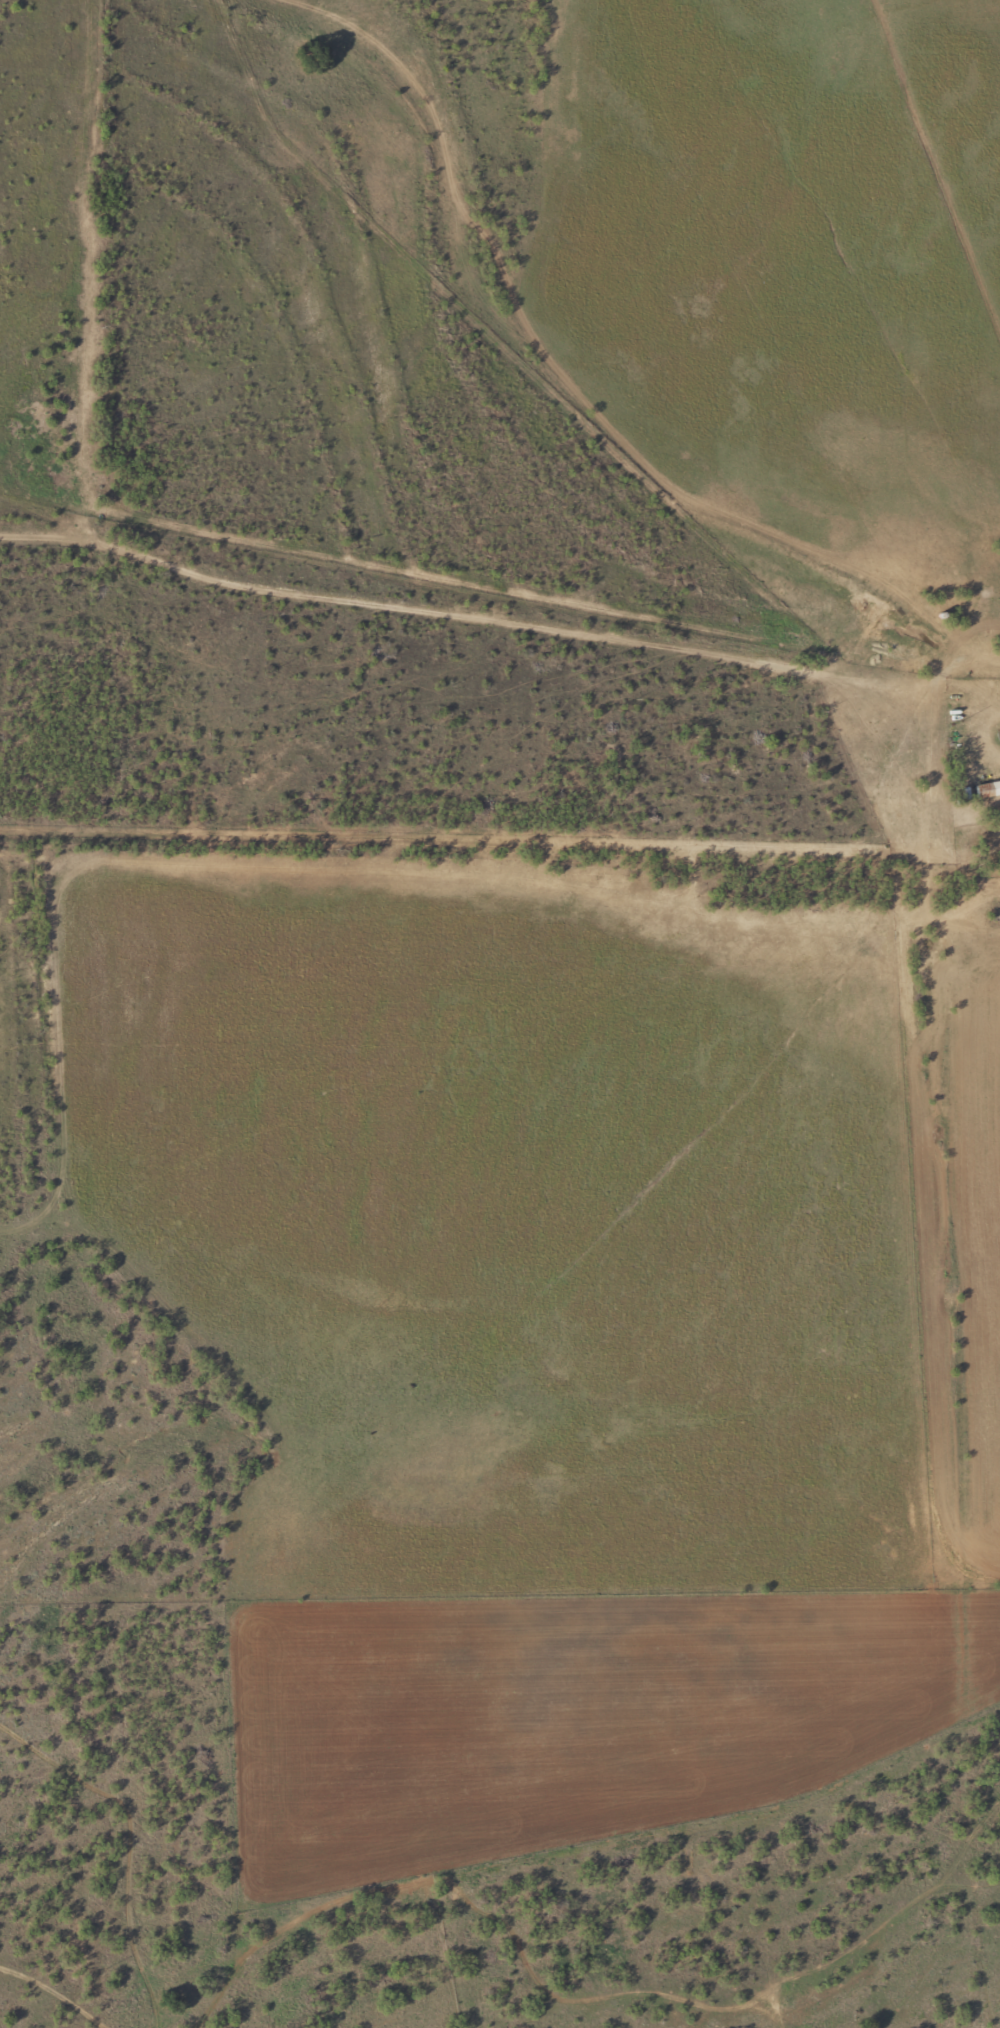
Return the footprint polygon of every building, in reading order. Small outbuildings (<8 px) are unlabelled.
[(975,799),(999,795),(999,791),(998,781),(973,786),(975,799)]
